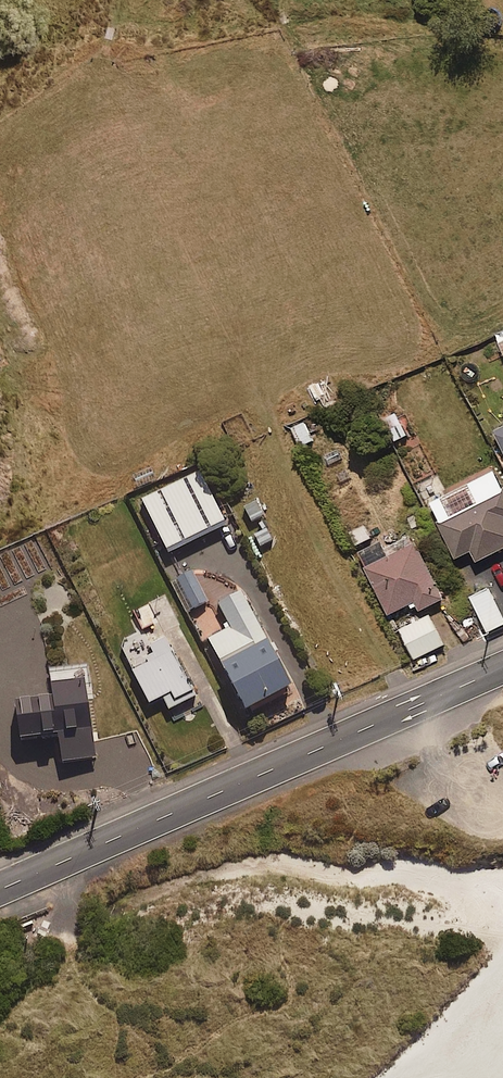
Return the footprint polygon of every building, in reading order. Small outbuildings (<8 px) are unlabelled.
[(409,434),(397,412),(385,419),(397,441),(409,434)] [(306,422),(293,428),(302,446),(315,440),(306,422)] [(339,449),(327,455),(331,464),(343,458),(339,449)] [(348,468),(339,473),(343,482),(353,477),(348,468)] [(201,471),(143,501),(171,555),(228,525),(201,471)] [(439,521),(458,559),(474,551),(479,562),(502,550),(502,490),(455,514),(449,501),(435,508),(441,520),(439,521)] [(366,525),(351,532),(358,545),(373,538),(366,525)] [(383,542),(360,553),(391,615),(417,602),(422,610),(446,598),(418,541),(390,555),(383,542)] [(193,571),(177,579),(192,610),(208,601),(193,571)] [(472,597),(490,633),(502,626),(502,610),(491,587),(472,597)] [(232,628),(210,640),(248,711),(294,687),(255,615),(242,591),(219,604),(232,628)] [(431,614),(401,629),(417,659),(447,644),(431,614)] [(173,651),(134,672),(152,704),(163,699),(169,712),(197,697),(173,651)] [(88,664),(49,669),(53,697),(16,703),(22,741),(59,735),(63,763),(102,758),(88,664)]
